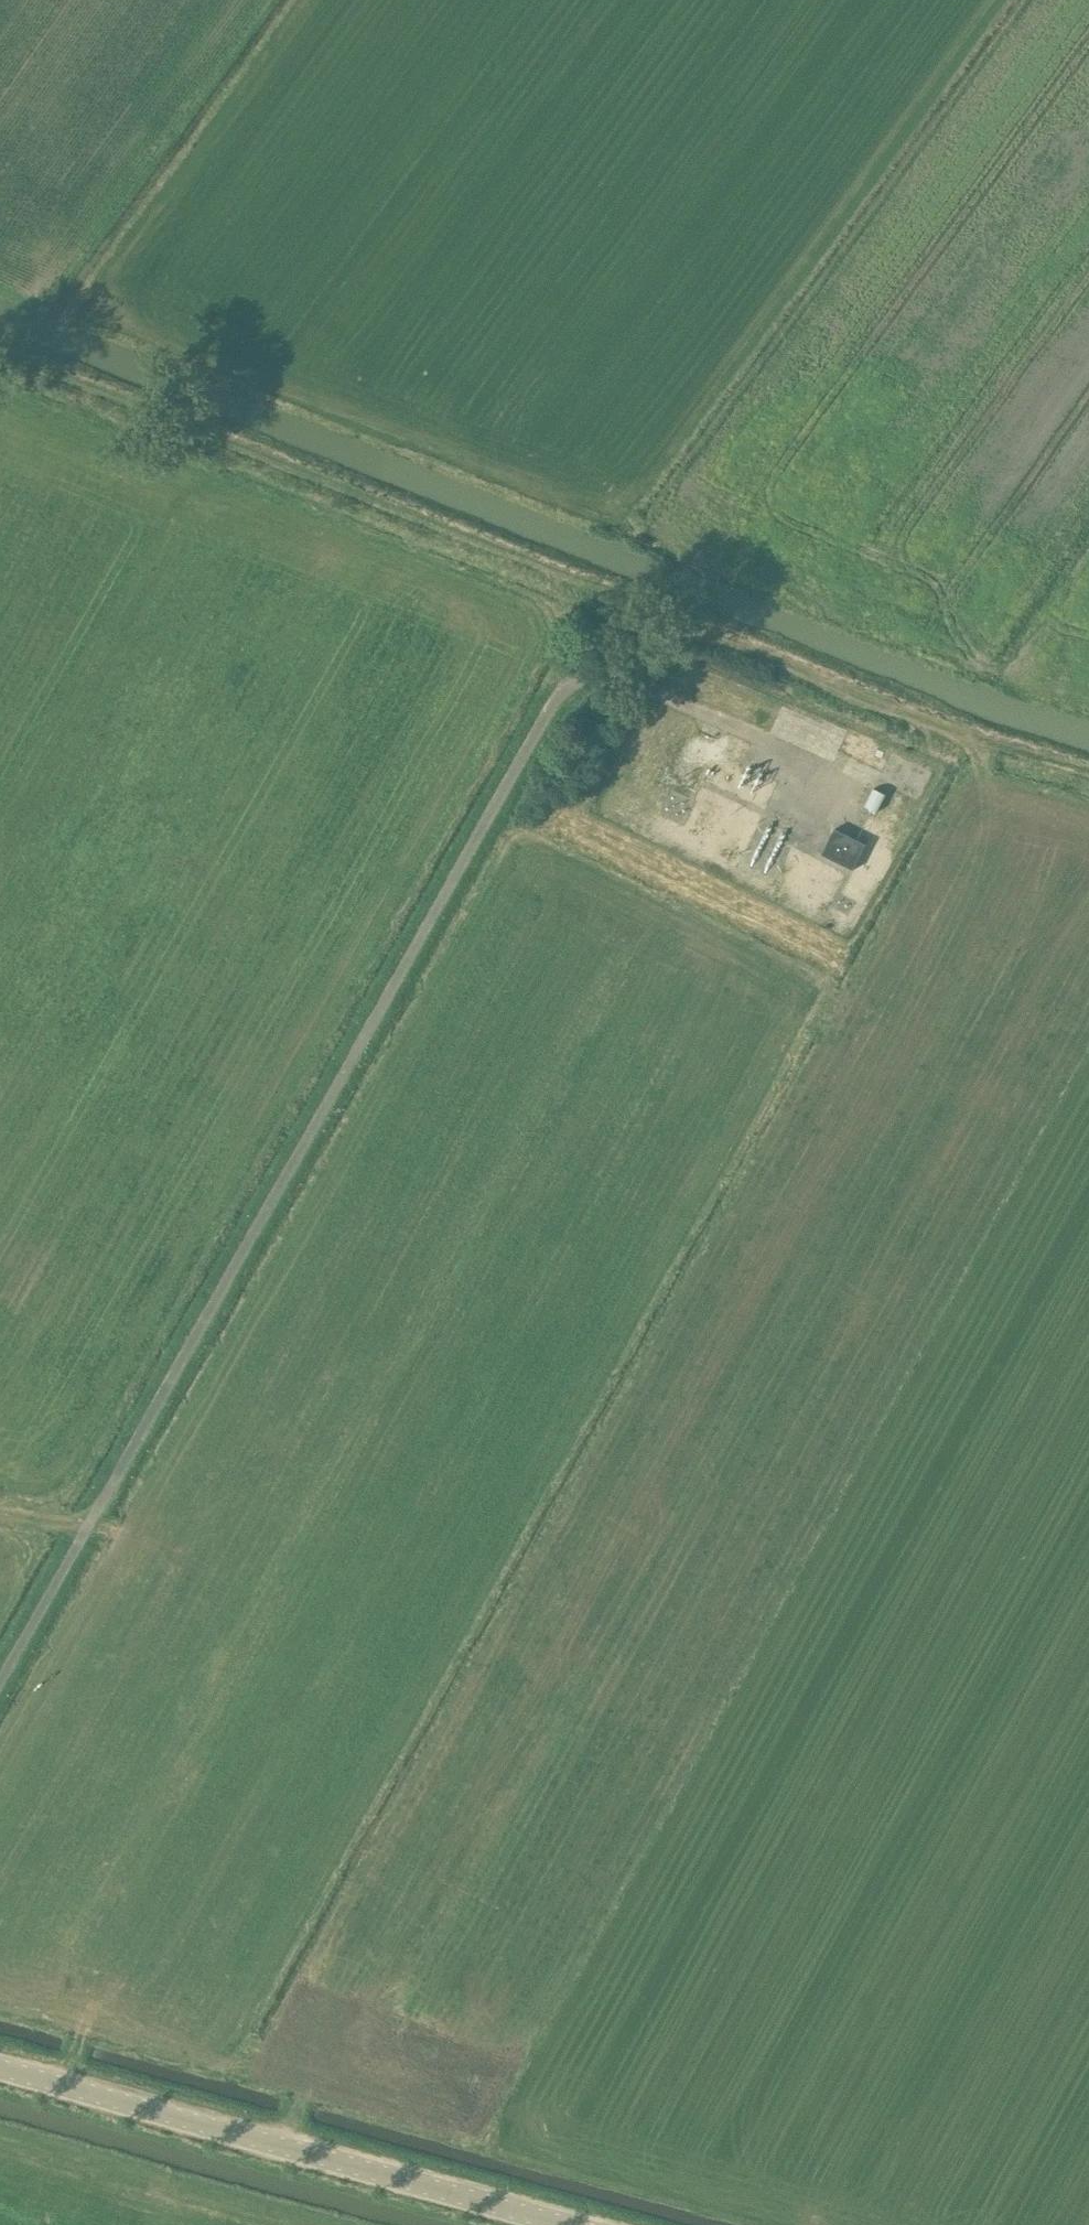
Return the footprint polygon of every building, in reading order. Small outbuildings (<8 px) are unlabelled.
[(865,806),(877,811),(885,796),(873,789),(865,806)] [(836,828),(823,854),(855,870),(868,843),(836,828)]
